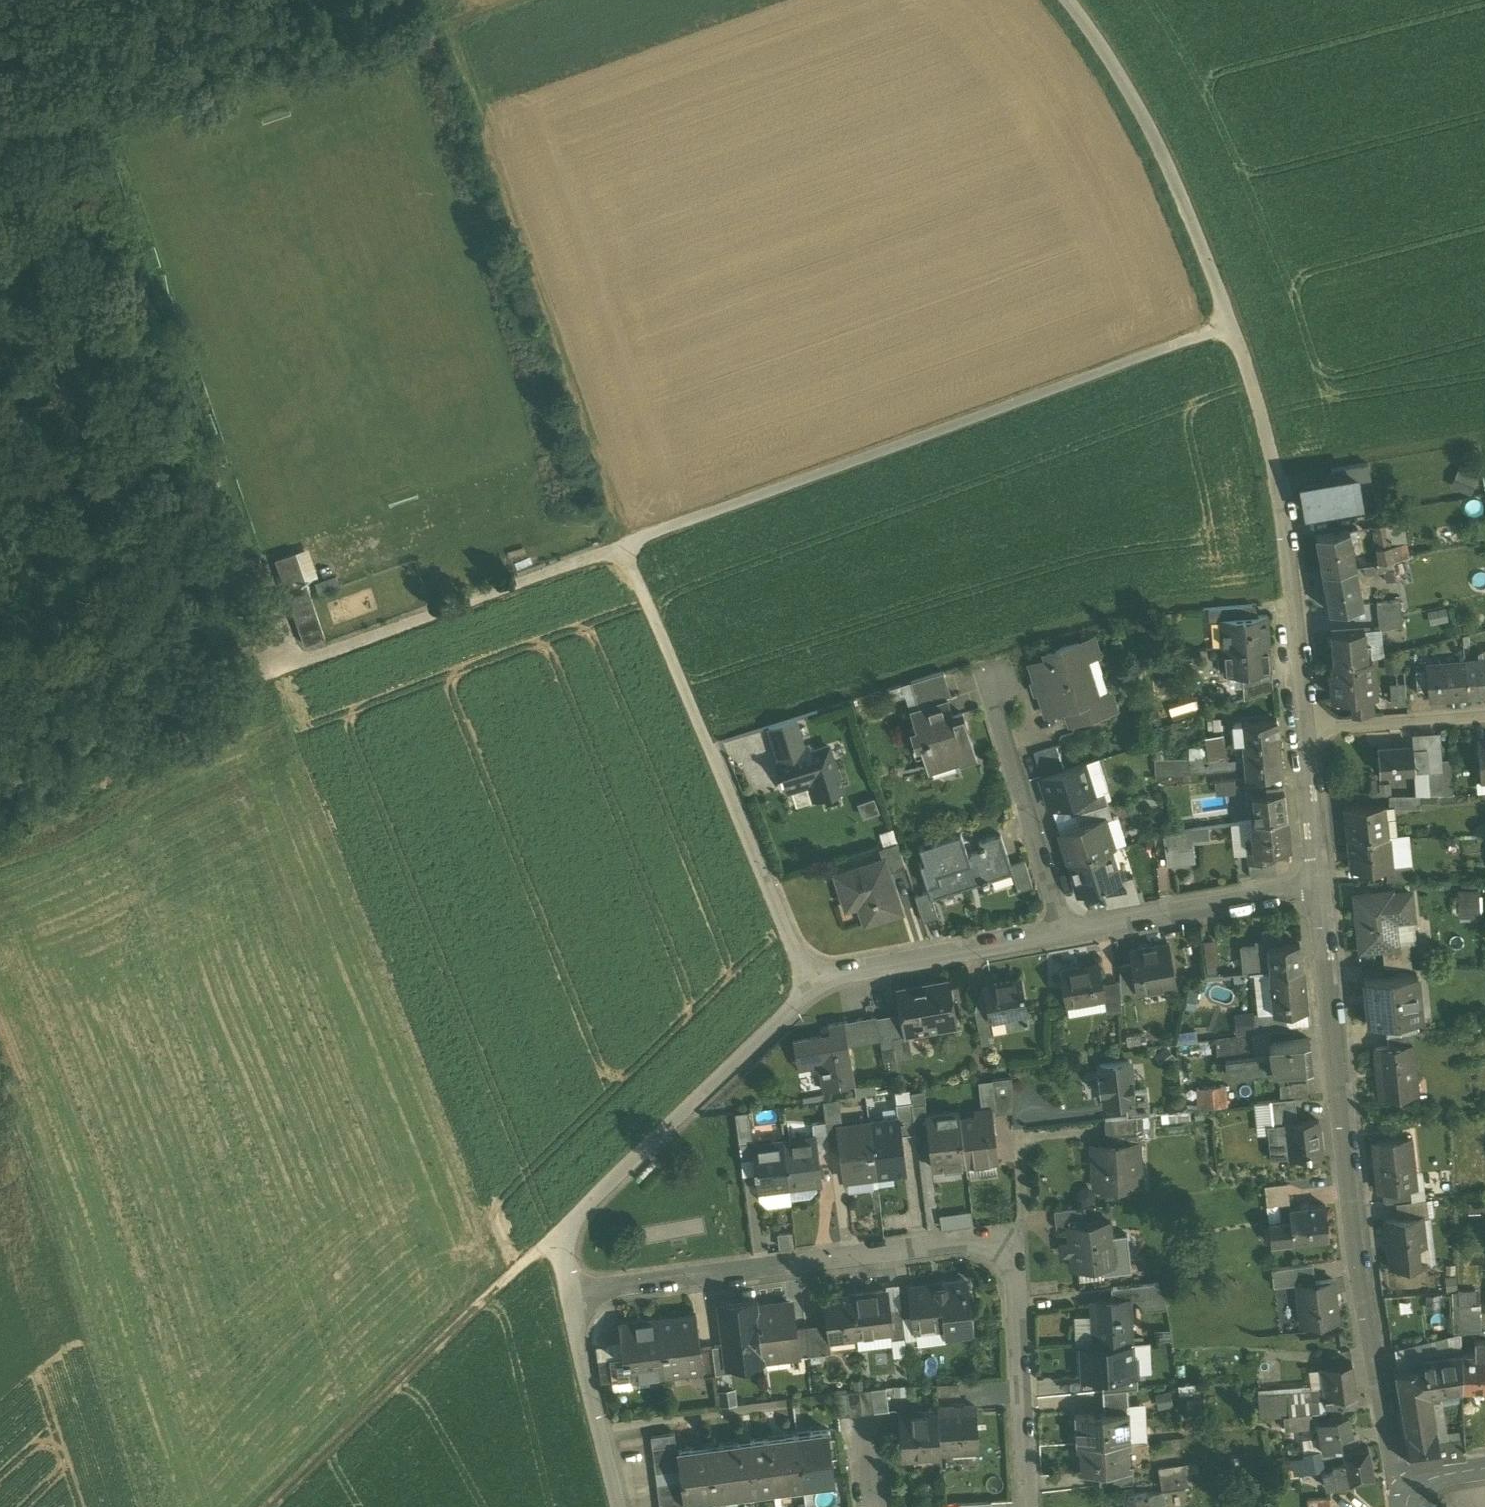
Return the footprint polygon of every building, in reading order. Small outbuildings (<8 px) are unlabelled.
[(1333,469),(1335,482),(1357,478),(1369,476),(1366,464),(1333,469)] [(1461,466),(1453,483),(1473,493),(1481,476),(1461,466)] [(1335,482),(1301,487),(1305,513),(1361,503),(1357,478),(1335,482)] [(1403,520),(1373,525),(1379,561),(1392,559),(1408,556),(1405,534),(1403,522),(1403,520)] [(1411,521),(1403,522),(1405,534),(1413,533),(1411,521)] [(1349,529),(1315,535),(1322,571),(1356,565),(1349,529)] [(325,637),(296,551),(277,558),(275,558),(304,644),(324,637),(325,637)] [(1376,562),(1363,564),(1365,574),(1384,570),(1387,581),(1391,579),(1396,578),(1392,559),(1376,562)] [(1356,565),(1322,571),(1329,611),(1363,605),(1356,565)] [(335,572),(315,579),(322,598),(341,591),(335,572)] [(1399,598),(1377,601),(1379,614),(1401,612),(1399,598)] [(1252,604),(1218,607),(1219,618),(1253,616),(1252,604)] [(1401,612),(1379,614),(1380,627),(1402,625),(1401,612)] [(1253,616),(1219,618),(1222,648),(1269,645),(1267,615),(1253,616)] [(1364,628),(1331,631),(1333,660),(1367,658),(1364,628)] [(1091,636),(1045,651),(1047,657),(1030,662),(1046,713),(1066,707),(1109,694),(1109,692),(1095,696),(1087,670),(1100,666),(1096,654),(1097,654),(1096,652),(1095,652),(1091,638),(1092,638),(1091,636)] [(1269,645),(1222,648),(1224,674),(1241,672),(1242,686),(1265,679),(1272,677),(1269,645)] [(1367,658),(1333,660),(1334,672),(1331,672),(1334,697),(1352,695),(1353,707),(1370,706),(1370,694),(1375,693),(1371,657),(1367,658)] [(1464,661),(1467,695),(1484,694),(1484,659),(1464,661)] [(1464,661),(1427,664),(1427,666),(1429,691),(1430,699),(1467,695),(1464,661)] [(1427,666),(1415,667),(1417,692),(1429,691),(1427,666)] [(939,671),(910,680),(918,706),(947,697),(939,671)] [(1265,679),(1242,686),(1243,699),(1269,690),(1265,679)] [(1407,679),(1392,680),(1393,702),(1408,702),(1407,679)] [(1109,694),(1066,707),(1071,722),(1114,709),(1109,694)] [(952,715),(947,697),(918,706),(911,708),(914,718),(913,718),(916,727),(910,729),(915,746),(921,745),(927,764),(956,755),(959,764),(977,759),(962,712),(952,715)] [(794,716),(768,724),(775,749),(802,740),(794,716)] [(1277,718),(1241,722),(1241,723),(1242,732),(1242,740),(1278,737),(1277,718)] [(1241,723),(1233,725),(1234,732),(1242,732),(1241,723)] [(1242,732),(1234,732),(1235,742),(1242,741),(1242,740),(1242,732)] [(1221,734),(1205,736),(1206,747),(1222,746),(1221,734)] [(1278,737),(1242,740),(1242,741),(1243,749),(1244,758),(1280,754),(1278,737)] [(1477,739),(1480,779),(1484,778),(1484,738),(1477,739)] [(802,740),(775,749),(779,760),(775,761),(778,772),(777,772),(779,776),(789,773),(792,784),(806,780),(812,798),(841,789),(828,744),(811,749),(809,742),(803,744),(802,740)] [(1242,741),(1235,742),(1235,750),(1243,749),(1242,741)] [(1413,744),(1377,747),(1379,773),(1414,770),(1415,770),(1413,747),(1413,744)] [(1063,768),(1056,745),(1033,752),(1041,775),(1063,768)] [(1222,746),(1206,747),(1207,758),(1223,756),(1222,746)] [(1426,746),(1413,747),(1415,770),(1428,769),(1426,746)] [(1280,754),(1244,758),(1245,766),(1246,776),(1282,772),(1280,754)] [(1225,768),(1223,756),(1207,758),(1208,769),(1225,768)] [(1236,759),(1229,760),(1223,756),(1225,768),(1237,767),(1236,759)] [(1063,768),(1041,775),(1051,807),(1066,802),(1104,790),(1107,789),(1097,758),(1063,768)] [(1164,768),(1161,758),(1154,758),(1155,773),(1186,773),(1194,771),(1194,768),(1164,768)] [(1193,758),(1161,758),(1164,768),(1194,768),(1193,758)] [(1207,758),(1193,758),(1194,768),(1194,771),(1208,769),(1207,758)] [(1244,758),(1236,759),(1237,767),(1245,766),(1244,758)] [(1441,768),(1428,769),(1415,770),(1414,770),(1416,793),(1420,793),(1453,793),(1450,758),(1440,758),(1441,768)] [(1235,778),(1216,780),(1218,802),(1238,800),(1235,778)] [(1282,778),(1264,781),(1265,791),(1283,788),(1282,778)] [(1264,781),(1246,783),(1248,808),(1253,808),(1252,792),(1265,791),(1264,781)] [(1265,791),(1252,792),(1253,808),(1254,820),(1286,816),(1283,788),(1265,791)] [(1104,790),(1066,802),(1070,815),(1075,813),(1108,803),(1104,790)] [(1420,807),(1420,793),(1416,793),(1390,794),(1390,804),(1390,807),(1393,807),(1420,807)] [(861,814),(881,809),(877,794),(858,799),(861,814)] [(1108,803),(1075,813),(1079,825),(1100,818),(1101,820),(1112,817),(1108,803)] [(1390,804),(1382,805),(1384,834),(1388,833),(1388,834),(1388,835),(1396,835),(1393,807),(1390,807),(1390,804)] [(1382,805),(1365,807),(1364,805),(1348,806),(1349,818),(1346,818),(1348,838),(1388,834),(1388,833),(1384,834),(1382,805)] [(1079,825),(1058,831),(1068,862),(1110,849),(1109,847),(1125,842),(1117,815),(1112,817),(1101,820),(1100,818),(1079,825)] [(1254,820),(1251,821),(1251,820),(1250,820),(1252,836),(1246,837),(1249,862),(1275,859),(1274,848),(1290,846),(1287,816),(1286,816),(1254,820)] [(1208,826),(1186,828),(1188,841),(1209,840),(1208,826)] [(1186,828),(1165,832),(1167,844),(1188,841),(1186,828)] [(967,853),(960,833),(936,840),(945,869),(954,867),(960,888),(982,881),(983,883),(988,882),(987,879),(1012,871),(1010,863),(1000,833),(978,841),(980,849),(967,853)] [(1388,834),(1348,838),(1352,869),(1385,866),(1391,866),(1391,864),(1388,835),(1388,834)] [(945,869),(936,840),(919,846),(924,861),(919,863),(928,890),(931,897),(960,888),(954,867),(945,869)] [(897,841),(878,847),(882,858),(883,858),(887,870),(905,865),(897,841)] [(1188,841),(1167,844),(1171,864),(1191,861),(1188,841)] [(1110,849),(1068,862),(1078,893),(1099,886),(1120,880),(1110,849)] [(882,858),(835,873),(842,897),(854,892),(864,922),(900,910),(887,870),(883,858),(882,858)] [(1024,859),(1010,863),(1012,871),(1017,889),(1032,885),(1024,859)] [(1275,859),(1249,862),(1250,877),(1276,873),(1275,859)] [(1409,862),(1391,864),(1391,866),(1385,866),(1387,879),(1411,879),(1409,862)] [(1120,880),(1099,886),(1106,908),(1142,902),(1134,876),(1120,880)] [(1460,916),(1482,916),(1483,887),(1460,887),(1460,916)] [(928,890),(914,894),(923,920),(937,915),(931,897),(928,890)] [(1391,891),(1355,895),(1361,949),(1382,947),(1396,945),(1396,944),(1393,919),(1413,917),(1410,891),(1391,893),(1391,891)] [(1281,928),(1261,931),(1262,944),(1262,945),(1267,945),(1267,944),(1282,942),(1281,928)] [(1220,960),(1219,936),(1207,937),(1208,961),(1220,960)] [(1282,942),(1267,944),(1267,945),(1269,969),(1302,966),(1301,965),(1299,941),(1282,942)] [(1167,943),(1131,950),(1133,962),(1138,989),(1138,991),(1175,984),(1167,943)] [(1396,945),(1382,947),(1384,966),(1411,965),(1409,943),(1396,944),(1396,945)] [(1262,944),(1241,946),(1243,972),(1269,969),(1267,945),(1262,945),(1262,944)] [(1138,989),(1133,962),(1119,964),(1121,992),(1138,989)] [(1099,963),(1059,969),(1065,1002),(1103,996),(1105,995),(1102,982),(1099,963)] [(1269,969),(1273,1010),(1273,1011),(1285,1010),(1307,1008),(1302,965),(1301,965),(1302,966),(1269,969)] [(1383,966),(1363,968),(1364,978),(1384,976),(1383,966)] [(1384,976),(1364,978),(1368,1024),(1385,1022),(1416,1019),(1421,1018),(1421,1017),(1416,1017),(1412,975),(1417,974),(1417,973),(1384,976)] [(930,983),(913,986),(912,985),(896,988),(900,1011),(903,1033),(920,1030),(919,1024),(937,1021),(938,1027),(957,1023),(949,977),(930,981),(930,983)] [(1020,977),(984,984),(987,1005),(990,1018),(991,1018),(1008,1015),(1011,1028),(1029,1025),(1020,977)] [(1120,979),(1102,982),(1105,995),(1103,996),(1106,1010),(1121,1008),(1120,979)] [(987,1005),(974,1008),(979,1033),(993,1031),(991,1018),(990,1018),(987,1005)] [(1273,1010),(1234,1015),(1236,1035),(1287,1028),(1285,1010),(1273,1011),(1273,1010)] [(900,1011),(875,1015),(879,1037),(881,1047),(895,1044),(893,1035),(903,1033),(900,1011)] [(875,1014),(859,1017),(864,1040),(879,1037),(875,1015),(875,1014)] [(859,1017),(844,1020),(848,1043),(864,1040),(859,1017)] [(1416,1019),(1385,1022),(1386,1034),(1410,1032),(1417,1031),(1416,1019)] [(830,1032),(793,1039),(797,1061),(827,1056),(829,1065),(821,1067),(824,1087),(848,1083),(844,1066),(851,1065),(850,1055),(848,1043),(844,1020),(843,1020),(828,1023),(830,1032)] [(1182,1040),(1199,1038),(1197,1028),(1180,1030),(1182,1040)] [(1269,1031),(1252,1033),(1253,1039),(1270,1037),(1269,1031)] [(1410,1032),(1386,1034),(1387,1046),(1411,1044),(1410,1032)] [(1252,1033),(1176,1043),(1178,1059),(1209,1053),(1254,1049),(1253,1039),(1252,1033)] [(1309,1038),(1269,1042),(1270,1054),(1271,1069),(1311,1064),(1309,1038)] [(1176,1043),(1159,1045),(1162,1061),(1178,1059),(1176,1043)] [(1387,1046),(1375,1047),(1380,1097),(1417,1093),(1411,1044),(1387,1046)] [(1270,1054),(1249,1056),(1250,1071),(1271,1069),(1270,1054)] [(1249,1056),(1225,1059),(1226,1073),(1250,1071),(1249,1056)] [(1126,1105),(1149,1102),(1147,1089),(1134,1091),(1130,1061),(1100,1065),(1102,1077),(1099,1077),(1101,1093),(1103,1093),(1105,1107),(1126,1105)] [(1011,1076),(991,1078),(995,1112),(1012,1110),(1011,1076)] [(1306,1082),(1281,1085),(1282,1099),(1294,1097),(1308,1096),(1306,1082)] [(1224,1085),(1196,1088),(1198,1108),(1226,1105),(1224,1085)] [(1282,1099),(1270,1100),(1273,1124),(1288,1122),(1297,1121),(1294,1097),(1282,1099)] [(835,1098),(822,1099),(825,1120),(838,1118),(835,1098)] [(897,1118),(899,1135),(915,1133),(911,1103),(911,1102),(895,1104),(897,1118)] [(925,1102),(911,1103),(915,1133),(927,1131),(925,1115),(926,1115),(925,1102)] [(1149,1102),(1126,1105),(1127,1117),(1136,1116),(1150,1115),(1149,1102)] [(748,1110),(735,1112),(740,1151),(752,1150),(751,1145),(753,1145),(748,1110)] [(926,1115),(925,1115),(927,1131),(932,1166),(965,1162),(959,1116),(959,1110),(926,1115)] [(989,1112),(959,1116),(965,1162),(995,1158),(989,1112)] [(1127,1117),(1111,1118),(1112,1135),(1127,1134),(1137,1133),(1136,1116),(1127,1117)] [(838,1118),(825,1120),(828,1146),(840,1144),(838,1126),(839,1126),(838,1118)] [(897,1118),(869,1122),(876,1174),(904,1170),(899,1135),(897,1118)] [(1297,1121),(1288,1122),(1291,1156),(1320,1153),(1317,1119),(1297,1121)] [(825,1120),(812,1122),(813,1137),(815,1137),(816,1147),(828,1146),(825,1120)] [(839,1126),(838,1126),(840,1144),(844,1178),(876,1174),(869,1122),(839,1126)] [(1273,1124),(1267,1124),(1270,1158),(1291,1156),(1288,1122),(1273,1124)] [(1127,1134),(1112,1135),(1112,1143),(1127,1142),(1127,1134)] [(813,1137),(783,1141),(789,1185),(820,1181),(816,1147),(815,1137),(813,1137)] [(1410,1138),(1373,1141),(1379,1190),(1410,1187),(1415,1187),(1410,1138)] [(753,1145),(751,1145),(752,1150),(757,1189),(789,1185),(783,1141),(753,1145)] [(1112,1143),(1099,1143),(1100,1164),(1094,1165),(1095,1188),(1113,1187),(1112,1183),(1122,1183),(1139,1182),(1137,1141),(1112,1143)] [(1287,1182),(1264,1185),(1267,1205),(1290,1203),(1287,1182)] [(1410,1187),(1382,1190),(1383,1202),(1396,1201),(1411,1200),(1410,1187)] [(1411,1200),(1396,1201),(1398,1218),(1421,1216),(1422,1217),(1428,1216),(1426,1198),(1411,1200)] [(1326,1205),(1289,1209),(1290,1220),(1292,1241),(1293,1242),(1329,1238),(1326,1205)] [(1081,1207),(1054,1210),(1056,1227),(1067,1226),(1082,1224),(1081,1207)] [(945,1228),(975,1223),(973,1208),(943,1213),(945,1228)] [(1398,1218),(1386,1219),(1391,1266),(1422,1263),(1420,1246),(1425,1245),(1422,1217),(1421,1216),(1398,1218)] [(1290,1220),(1269,1223),(1271,1243),(1292,1241),(1290,1220)] [(1082,1224),(1067,1226),(1072,1268),(1102,1264),(1114,1263),(1111,1236),(1110,1221),(1082,1224)] [(1103,1275),(1132,1271),(1128,1234),(1111,1236),(1114,1263),(1102,1264),(1103,1275)] [(1312,1263),(1271,1268),(1273,1285),(1297,1283),(1314,1281),(1312,1263)] [(944,1284),(910,1288),(913,1313),(915,1326),(946,1322),(948,1335),(971,1332),(964,1279),(943,1282),(944,1284)] [(1314,1281),(1297,1283),(1301,1324),(1338,1320),(1333,1279),(1314,1281)] [(1162,1281),(1144,1283),(1145,1297),(1145,1298),(1146,1307),(1165,1305),(1162,1281)] [(1144,1283),(1111,1287),(1112,1298),(1129,1298),(1129,1299),(1145,1298),(1145,1297),(1144,1283)] [(910,1286),(898,1288),(900,1307),(902,1315),(913,1313),(910,1288),(910,1286)] [(886,1289),(851,1293),(856,1334),(890,1330),(892,1330),(889,1308),(886,1289)] [(1480,1317),(1479,1289),(1458,1289),(1459,1317),(1480,1317)] [(851,1293),(823,1297),(826,1323),(828,1338),(829,1337),(856,1334),(851,1293)] [(1112,1298),(1091,1300),(1094,1344),(1131,1341),(1129,1299),(1129,1298),(1112,1298)] [(755,1299),(719,1304),(724,1343),(727,1364),(728,1364),(729,1364),(729,1359),(744,1357),(745,1362),(762,1360),(762,1355),(755,1305),(755,1299)] [(785,1302),(755,1305),(762,1355),(796,1351),(797,1351),(794,1327),(792,1310),(787,1311),(785,1302)] [(900,1307),(889,1308),(892,1330),(890,1330),(891,1338),(904,1336),(902,1315),(900,1307)] [(696,1313),(658,1318),(665,1373),(688,1370),(688,1366),(702,1365),(700,1346),(696,1313)] [(1481,1332),(1480,1317),(1459,1317),(1460,1332),(1481,1332)] [(658,1318),(618,1323),(622,1355),(623,1358),(628,1358),(629,1371),(631,1371),(643,1369),(644,1375),(648,1375),(665,1373),(658,1318)] [(826,1323),(806,1325),(810,1354),(831,1352),(829,1337),(828,1338),(826,1323)] [(806,1325),(794,1327),(797,1351),(796,1351),(797,1356),(810,1354),(806,1325)] [(1133,1357),(1131,1341),(1094,1344),(1080,1345),(1082,1376),(1102,1375),(1137,1374),(1136,1357),(1133,1357)] [(724,1343),(712,1345),(716,1373),(729,1371),(728,1364),(727,1364),(724,1343)] [(712,1345),(700,1346),(702,1365),(703,1368),(701,1368),(702,1374),(716,1373),(712,1345)] [(1462,1352),(1433,1356),(1439,1391),(1462,1388),(1462,1352)] [(1462,1352),(1462,1388),(1484,1388),(1484,1352),(1462,1352)] [(622,1355),(608,1356),(611,1379),(612,1380),(631,1377),(632,1377),(631,1371),(629,1371),(628,1358),(623,1358),(622,1355)] [(608,1356),(598,1358),(601,1381),(611,1379),(608,1356)] [(1433,1356),(1422,1358),(1424,1367),(1430,1400),(1441,1399),(1439,1391),(1433,1356)] [(1351,1362),(1321,1367),(1324,1389),(1325,1398),(1356,1394),(1351,1362)] [(1424,1367),(1396,1372),(1402,1406),(1404,1414),(1431,1411),(1431,1410),(1430,1400),(1424,1367)] [(644,1375),(643,1369),(631,1371),(632,1377),(631,1377),(632,1385),(649,1383),(648,1375),(644,1375)] [(1102,1375),(1102,1391),(1127,1388),(1138,1387),(1137,1374),(1102,1375)] [(960,1382),(936,1383),(936,1395),(960,1394),(960,1382)] [(885,1386),(871,1388),(871,1389),(874,1411),(888,1410),(885,1386)] [(1127,1388),(1102,1391),(1103,1413),(1128,1411),(1127,1388)] [(871,1389),(859,1390),(862,1413),(874,1411),(871,1389)] [(1324,1389),(1287,1392),(1289,1412),(1311,1411),(1326,1409),(1325,1398),(1324,1389)] [(859,1390),(847,1392),(850,1414),(862,1413),(859,1390)] [(847,1392),(835,1393),(838,1416),(850,1414),(847,1392)] [(1287,1392),(1259,1394),(1260,1415),(1289,1412),(1287,1392)] [(1356,1394),(1325,1398),(1326,1409),(1327,1409),(1357,1406),(1356,1394)] [(975,1405),(937,1407),(937,1411),(939,1451),(978,1449),(975,1405)] [(937,1411),(901,1413),(903,1457),(940,1455),(939,1451),(937,1411)] [(1103,1413),(1074,1414),(1076,1443),(1078,1443),(1127,1440),(1131,1440),(1129,1411),(1103,1413)] [(1311,1411),(1289,1412),(1289,1413),(1290,1427),(1313,1425),(1311,1411)] [(1431,1411),(1404,1414),(1407,1432),(1434,1429),(1431,1411)] [(1348,1413),(1316,1419),(1322,1448),(1323,1449),(1342,1446),(1342,1445),(1340,1435),(1352,1433),(1348,1413)] [(1434,1429),(1407,1432),(1412,1465),(1441,1461),(1438,1442),(1435,1428),(1434,1429)] [(828,1429),(796,1433),(802,1485),(816,1483),(815,1480),(832,1478),(833,1481),(834,1481),(828,1429)] [(674,1432),(650,1435),(652,1447),(676,1444),(674,1432)] [(802,1485),(796,1433),(766,1437),(772,1485),(773,1489),(802,1485)] [(766,1437),(736,1441),(743,1493),(757,1491),(757,1487),(772,1485),(766,1437)] [(1465,1438),(1438,1442),(1441,1461),(1466,1457),(1465,1438)] [(1127,1440),(1078,1443),(1080,1471),(1107,1469),(1128,1468),(1127,1440)] [(736,1441),(707,1445),(713,1497),(743,1493),(736,1441)] [(676,1444),(652,1447),(654,1459),(677,1456),(677,1449),(676,1444)] [(707,1445),(677,1449),(677,1456),(679,1468),(680,1480),(682,1492),(683,1501),(713,1497),(707,1445)] [(1303,1445),(1292,1447),(1294,1457),(1305,1455),(1304,1452),(1303,1445)] [(1342,1446),(1323,1449),(1322,1448),(1320,1449),(1322,1459),(1336,1456),(1338,1462),(1346,1460),(1344,1451),(1343,1445),(1342,1445),(1342,1446)] [(1367,1445),(1344,1451),(1346,1460),(1350,1480),(1373,1475),(1367,1445)] [(1320,1449),(1304,1452),(1305,1455),(1294,1457),(1296,1470),(1298,1470),(1323,1465),(1322,1459),(1320,1449)] [(677,1456),(654,1459),(655,1471),(679,1468),(677,1456)] [(1296,1470),(1294,1457),(1284,1457),(1286,1477),(1299,1476),(1298,1470),(1296,1470)] [(1338,1462),(1332,1463),(1333,1470),(1336,1484),(1350,1480),(1346,1460),(1338,1462)] [(1185,1463),(1158,1467),(1161,1488),(1179,1485),(1178,1478),(1187,1477),(1185,1463)] [(679,1468),(655,1471),(657,1483),(680,1480),(679,1468)] [(1128,1468),(1107,1469),(1108,1485),(1132,1482),(1132,1468),(1128,1468)] [(1333,1470),(1322,1472),(1325,1486),(1336,1484),(1333,1470)] [(680,1480),(657,1483),(658,1495),(682,1492),(680,1480)] [(1146,1492),(1148,1506),(1166,1506),(1163,1490),(1146,1492)] [(682,1492),(658,1495),(660,1506),(683,1503),(683,1501),(682,1492)] [(1124,1495),(1126,1506),(1148,1506),(1146,1492),(1124,1495)] [(1307,1498),(1308,1506),(1330,1506),(1329,1496),(1307,1498)]
